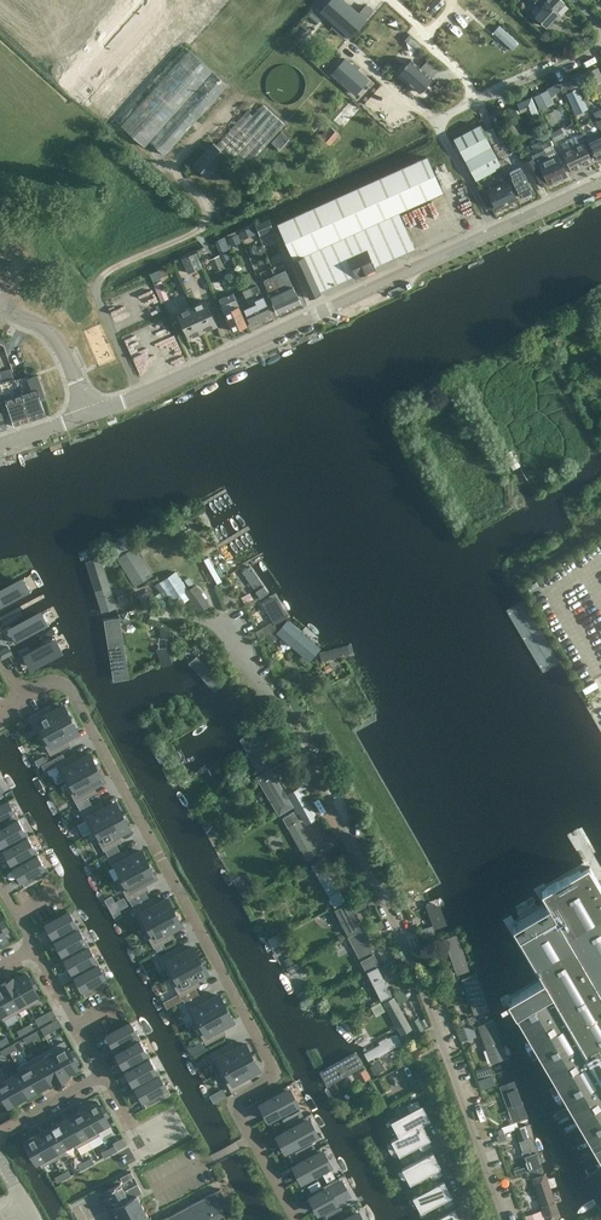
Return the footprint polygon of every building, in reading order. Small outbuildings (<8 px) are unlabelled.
[(365,19),(344,0),(330,0),(320,11),(349,37),(365,19)] [(534,2),(542,9),(535,17),(546,27),(558,14),(556,12),(564,3),(562,0),(536,0),(534,2)] [(513,49),(519,43),(499,23),(493,29),(513,49)] [(182,43),(114,118),(145,147),(150,141),(165,155),(228,85),(226,83),(182,43)] [(353,94),(368,78),(345,58),(331,73),(353,94)] [(411,59),(407,63),(406,63),(404,65),(405,66),(398,73),(419,92),(432,77),(411,59)] [(292,103),(297,100),(301,98),(302,95),(304,93),(305,90),(306,88),(306,84),(306,81),(305,78),(304,76),(303,73),(301,71),(299,69),(297,68),(292,65),(287,64),(281,65),(276,67),(271,71),(268,76),(266,81),(266,87),(268,93),(271,97),(276,101),(281,103),(287,104),(292,103)] [(600,81),(600,74),(598,66),(585,72),(591,85),(600,81)] [(587,109),(577,88),(567,93),(577,114),(587,109)] [(547,91),(534,97),(540,108),(552,102),(547,91)] [(538,115),(531,98),(527,100),(530,107),(533,109),(531,112),(534,117),(538,115)] [(343,129),(360,110),(350,101),(333,120),(343,129)] [(246,167),(285,124),(262,104),(253,115),(247,110),(219,142),(246,167)] [(329,145),(339,134),(329,125),(319,136),(329,145)] [(502,166),(480,125),(454,139),(476,180),(502,166)] [(281,152),(291,140),(281,131),(271,142),(281,152)] [(600,159),(600,137),(590,143),(599,160),(600,159)] [(566,176),(549,138),(532,146),(536,156),(525,161),(535,182),(543,179),(544,180),(547,179),(549,184),(566,176)] [(208,177),(228,155),(213,142),(193,164),(208,177)] [(572,173),(593,163),(587,148),(584,149),(581,142),(562,151),(572,173)] [(257,177),(267,166),(257,158),(248,169),(257,177)] [(382,175),(297,213),(276,223),(310,298),(321,293),(320,291),(354,275),(343,251),(347,249),(349,254),(366,246),(375,266),(415,248),(402,220),(399,213),(442,194),(427,161),(385,180),(382,175)] [(521,197),(533,192),(521,165),(509,171),(521,197)] [(508,180),(488,190),(496,209),(517,199),(508,180)] [(232,245),(275,227),(270,217),(228,234),(232,245)] [(343,251),(354,275),(355,278),(376,268),(375,266),(366,246),(349,254),(347,249),(343,251)] [(197,253),(183,259),(189,272),(203,267),(197,253)] [(219,253),(210,258),(217,271),(226,267),(219,253)] [(286,270),(275,275),(289,308),(297,304),(301,303),(286,270)] [(249,272),(244,275),(247,281),(250,288),(247,290),(262,320),(271,316),(257,285),(253,278),(252,278),(249,272)] [(275,275),(263,280),(278,313),(289,308),(275,275)] [(252,325),(262,320),(247,290),(245,291),(250,302),(249,303),(250,306),(244,309),(252,325)] [(233,292),(219,298),(222,305),(224,311),(224,312),(232,331),(247,325),(239,305),(236,299),(233,292)] [(205,299),(191,305),(202,331),(216,325),(213,317),(216,316),(209,302),(207,303),(205,299)] [(177,312),(179,315),(176,316),(183,330),(185,329),(188,337),(202,331),(191,305),(177,312)] [(28,376),(16,380),(30,420),(46,415),(41,400),(45,398),(37,375),(29,378),(28,376)] [(0,383),(0,384),(5,399),(14,426),(30,420),(16,380),(15,380),(15,378),(0,383)] [(111,546),(135,585),(152,574),(128,536),(111,546)] [(87,562),(102,611),(116,607),(101,557),(87,562)] [(250,566),(243,571),(260,598),(268,593),(250,566)] [(28,593),(22,580),(0,591),(0,608),(28,593)] [(195,584),(185,591),(199,612),(209,604),(195,584)] [(287,616),(278,600),(273,603),(270,598),(262,602),(275,623),(287,616)] [(3,633),(7,640),(10,645),(16,643),(46,626),(40,613),(3,633)] [(128,672),(119,618),(105,620),(113,674),(128,672)] [(287,621),(278,633),(309,659),(319,648),(287,621)] [(273,631),(264,637),(269,644),(278,637),(273,631)] [(24,670),(60,651),(53,638),(22,654),(17,657),(19,662),(24,670)] [(320,653),(322,661),(350,653),(348,645),(320,653)] [(12,653),(8,646),(0,651),(0,652),(3,657),(12,653)] [(197,656),(189,663),(214,690),(220,685),(221,687),(223,685),(197,656)] [(584,683),(591,699),(600,694),(600,685),(599,686),(595,678),(584,683)] [(40,735),(70,718),(63,706),(50,713),(46,706),(37,711),(29,715),(30,716),(34,723),(39,720),(45,731),(40,734),(40,735)] [(77,731),(70,718),(40,735),(50,753),(50,754),(67,745),(63,738),(77,731)] [(241,739),(258,771),(271,764),(253,732),(241,739)] [(64,759),(62,754),(53,759),(55,764),(56,764),(66,783),(96,767),(89,754),(82,758),(76,761),(72,755),(64,759)] [(96,767),(66,783),(76,801),(76,802),(79,807),(90,801),(87,796),(93,793),(90,788),(89,787),(94,784),(103,779),(96,767)] [(270,769),(258,776),(279,813),(292,805),(270,769)] [(289,791),(305,822),(319,815),(302,784),(289,791)] [(0,805),(0,828),(19,818),(9,800),(0,805)] [(90,801),(79,807),(81,812),(82,813),(82,812),(86,819),(92,831),(122,815),(115,802),(105,807),(102,809),(100,806),(98,803),(92,806),(90,801)] [(295,811),(284,817),(309,859),(319,853),(295,811)] [(122,815),(92,831),(94,830),(104,848),(103,849),(104,849),(105,849),(107,854),(119,848),(116,843),(119,841),(117,837),(115,835),(119,833),(120,832),(129,827),(122,815)] [(29,835),(19,818),(0,828),(0,841),(4,849),(29,835)] [(14,867),(39,853),(29,835),(4,849),(14,867)] [(119,848),(107,854),(110,858),(109,859),(109,860),(110,860),(113,866),(117,865),(123,876),(118,879),(148,863),(141,850),(131,856),(129,857),(128,857),(127,856),(124,851),(121,852),(119,848)] [(49,872),(39,853),(14,867),(24,885),(49,872)] [(335,905),(344,899),(321,858),(311,864),(335,905)] [(155,876),(148,863),(118,879),(128,897),(128,898),(128,899),(145,890),(141,883),(147,880),(155,876)] [(589,866),(541,890),(569,938),(533,959),(546,982),(510,1003),(600,1159),(600,886),(589,866)] [(355,909),(373,900),(369,891),(351,900),(355,909)] [(144,927),(174,911),(167,898),(153,906),(150,899),(133,908),(134,909),(144,927)] [(348,935),(361,928),(348,902),(335,909),(348,935)] [(436,902),(427,905),(434,931),(444,928),(436,902)] [(55,942),(79,929),(69,911),(46,924),(55,942)] [(181,924),(174,911),(144,927),(154,946),(153,946),(154,947),(171,938),(167,931),(171,929),(181,924)] [(7,938),(4,933),(8,930),(3,921),(0,922),(0,942),(7,938)] [(431,926),(420,930),(424,942),(434,938),(436,938),(432,926),(431,926)] [(89,946),(79,929),(55,942),(65,959),(89,946)] [(360,930),(349,936),(366,969),(378,962),(360,930)] [(456,934),(445,938),(457,973),(469,969),(456,934)] [(75,977),(98,964),(89,946),(65,959),(75,977)] [(170,975),(200,959),(193,947),(183,952),(179,954),(176,947),(159,956),(159,957),(160,957),(170,975)] [(200,959),(170,975),(180,994),(179,994),(180,995),(181,994),(183,999),(198,991),(195,987),(196,986),(193,979),(198,976),(206,972),(200,959)] [(393,980),(400,976),(393,961),(383,966),(386,972),(389,971),(393,980)] [(109,983),(98,964),(75,977),(85,996),(109,983)] [(381,1000),(392,994),(377,966),(367,971),(381,1000)] [(37,987),(32,977),(29,979),(26,973),(14,980),(13,977),(12,978),(28,1006),(40,999),(34,988),(37,987)] [(476,973),(462,978),(474,1013),(488,1009),(476,973)] [(28,1006),(12,978),(0,984),(16,1012),(28,1006)] [(0,984),(0,985),(1,987),(0,988),(0,1012),(4,1019),(16,1012),(0,984)] [(404,989),(395,993),(399,1002),(408,998),(404,989)] [(198,991),(183,999),(186,1004),(185,1004),(185,1005),(186,1005),(196,1023),(226,1007),(219,995),(212,998),(209,1000),(207,1001),(205,1002),(202,995),(200,996),(198,991)] [(393,997),(384,1002),(402,1034),(411,1029),(393,997)] [(170,998),(164,1002),(167,1008),(173,1004),(170,998)] [(380,1001),(370,1007),(375,1016),(385,1010),(380,1001)] [(232,1020),(226,1007),(196,1023),(196,1024),(197,1023),(203,1034),(202,1035),(206,1042),(205,1042),(206,1043),(222,1034),(219,1027),(223,1025),(232,1020)] [(464,1019),(458,1022),(460,1027),(466,1025),(473,1022),(474,1022),(472,1016),(464,1019)] [(140,1040),(130,1021),(106,1034),(117,1053),(140,1040)] [(489,1063),(506,1057),(493,1021),(476,1027),(489,1063)] [(472,1024),(458,1029),(463,1041),(477,1036),(472,1024)] [(36,1031),(30,1034),(32,1039),(38,1036),(36,1031)] [(379,1041),(380,1044),(364,1053),(368,1060),(378,1055),(379,1056),(383,1054),(384,1052),(385,1051),(401,1041),(397,1035),(394,1036),(394,1035),(387,1038),(386,1037),(379,1041)] [(0,1040),(0,1041),(2,1045),(8,1042),(6,1037),(0,1040)] [(126,1070),(150,1058),(140,1040),(117,1053),(126,1070)] [(70,1051),(64,1041),(52,1047),(66,1073),(78,1066),(75,1061),(78,1059),(72,1050),(70,1051)] [(222,1072),(251,1056),(245,1043),(234,1048),(231,1050),(228,1043),(211,1053),(212,1053),(222,1072)] [(9,1052),(7,1047),(1,1050),(3,1055),(9,1052)] [(66,1073),(52,1047),(40,1054),(56,1082),(67,1075),(66,1073)] [(328,1084),(363,1065),(356,1052),(321,1072),(328,1084)] [(55,1082),(56,1082),(40,1054),(29,1060),(43,1086),(54,1080),(55,1082)] [(258,1068),(251,1056),(222,1072),(232,1090),(231,1090),(232,1091),(248,1082),(245,1075),(258,1068)] [(160,1075),(150,1058),(126,1070),(136,1088),(160,1075)] [(379,1058),(370,1063),(376,1074),(384,1069),(379,1058)] [(32,1092),(43,1086),(29,1060),(18,1066),(32,1092)] [(20,1098),(32,1092),(18,1066),(17,1067),(20,1072),(9,1077),(7,1072),(6,1073),(20,1098)] [(365,1068),(357,1073),(362,1082),(370,1077),(365,1068)] [(20,1098),(6,1073),(0,1076),(0,1089),(9,1105),(16,1102),(15,1101),(20,1098)] [(170,1094),(160,1075),(136,1088),(147,1106),(170,1094)] [(516,1120),(524,1117),(526,1114),(524,1108),(525,1107),(523,1103),(522,1103),(514,1081),(501,1086),(513,1118),(516,1120)] [(296,1104),(287,1085),(262,1098),(267,1107),(264,1108),(269,1118),(296,1104)] [(427,1117),(426,1117),(417,1100),(407,1105),(411,1113),(393,1122),(400,1135),(391,1140),(392,1141),(393,1140),(421,1124),(430,1120),(430,1119),(429,1119),(427,1117)] [(108,1115),(103,1106),(100,1107),(97,1101),(85,1108),(100,1134),(99,1131),(110,1125),(106,1117),(108,1115)] [(100,1134),(85,1108),(74,1114),(88,1140),(100,1134)] [(300,1110),(283,1119),(287,1125),(303,1117),(300,1110)] [(88,1140),(74,1114),(63,1121),(77,1146),(88,1140)] [(316,1134),(306,1115),(303,1117),(287,1125),(279,1129),(281,1133),(278,1134),(286,1149),(316,1134)] [(77,1146),(63,1121),(51,1127),(65,1153),(66,1152),(64,1150),(75,1144),(76,1147),(77,1146)] [(399,1152),(417,1143),(422,1151),(432,1145),(422,1128),(423,1127),(421,1124),(393,1140),(399,1152)] [(515,1129),(530,1170),(541,1166),(531,1137),(528,1138),(524,1126),(515,1129)] [(65,1153),(51,1127),(40,1133),(54,1159),(65,1153)] [(498,1135),(496,1136),(498,1142),(506,1139),(504,1133),(502,1129),(496,1131),(498,1135)] [(54,1159),(40,1133),(35,1136),(34,1135),(27,1139),(29,1142),(42,1166),(54,1159)] [(312,1143),(296,1152),(299,1158),(315,1149),(312,1143)] [(330,1165),(320,1147),(315,1149),(299,1158),(296,1160),(297,1163),(294,1165),(302,1180),(330,1165)] [(433,1151),(402,1168),(402,1169),(404,1168),(410,1181),(428,1171),(433,1179),(443,1173),(432,1156),(434,1156),(432,1153),(434,1152),(433,1151)] [(133,1176),(131,1171),(120,1177),(122,1181),(133,1176)] [(58,1181),(64,1178),(61,1173),(55,1177),(58,1181)] [(545,1175),(534,1179),(548,1219),(559,1216),(545,1175)] [(349,1195),(339,1177),(322,1186),(312,1191),(314,1194),(311,1196),(319,1211),(349,1195)] [(444,1180),(413,1197),(413,1198),(415,1197),(421,1209),(439,1200),(444,1208),(453,1202),(443,1185),(445,1184),(443,1182),(444,1181),(444,1180)] [(317,1182),(308,1186),(311,1192),(312,1191),(322,1186),(319,1181),(317,1182)] [(149,1218),(151,1217),(151,1216),(149,1217),(145,1211),(147,1210),(147,1209),(145,1210),(141,1203),(143,1202),(143,1201),(141,1202),(137,1195),(142,1192),(137,1183),(124,1190),(120,1183),(106,1190),(115,1206),(111,1208),(111,1210),(113,1209),(117,1215),(115,1216),(115,1217),(117,1216),(119,1219),(150,1219),(149,1218)] [(225,1215),(222,1209),(230,1205),(221,1188),(168,1217),(162,1219),(215,1219),(225,1215)] [(337,1217),(343,1214),(340,1207),(333,1211),(337,1217)] [(355,1208),(333,1219),(362,1219),(355,1208)] [(433,1219),(458,1219),(454,1213),(456,1213),(454,1210),(455,1209),(455,1208),(433,1219)] [(524,1216),(525,1219),(545,1219),(542,1210),(541,1210),(524,1216)]
